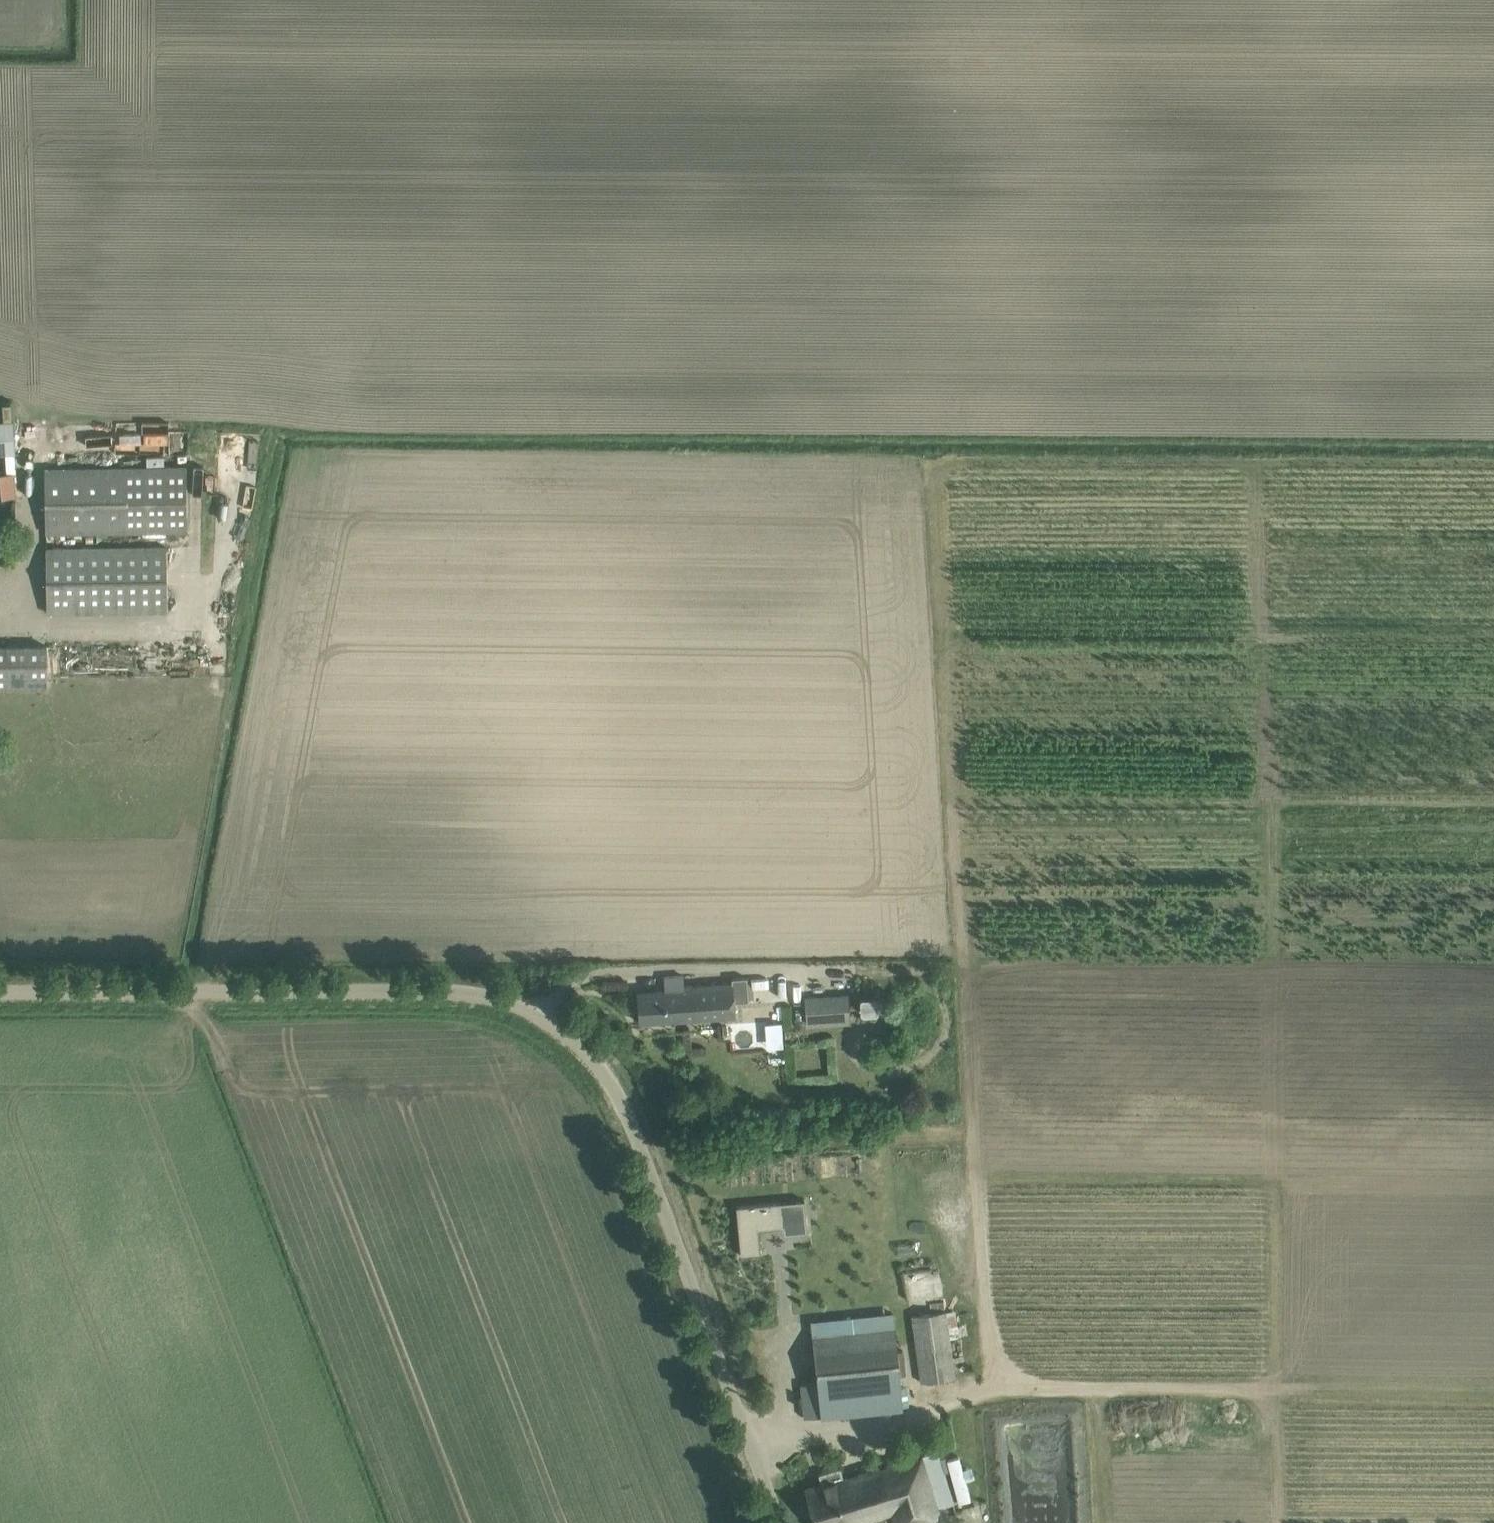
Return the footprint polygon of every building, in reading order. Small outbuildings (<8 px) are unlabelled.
[(16,452),(14,419),(0,420),(0,453),(16,452)] [(45,467),(46,533),(188,531),(187,465),(45,467)] [(46,612),(167,611),(166,547),(46,549),(46,612)] [(48,688),(48,645),(0,645),(0,688),(48,688)] [(665,989),(637,991),(639,1022),(659,1020),(736,1015),(735,1001),(750,1000),(748,977),(733,978),(734,982),(731,982),(685,986),(684,975),(664,976),(665,989)] [(805,996),(806,1027),(851,1024),(849,994),(805,996)] [(804,1199),(736,1206),(741,1255),(761,1253),(759,1228),(806,1223),(804,1199)] [(911,1314),(921,1382),(956,1377),(950,1334),(960,1333),(956,1309),(947,1310),(947,1309),(911,1314)] [(895,1328),(832,1335),(812,1337),(817,1382),(801,1384),(805,1417),(903,1406),(899,1374),(905,1374),(903,1349),(897,1350),(895,1328)] [(939,1452),(893,1464),(844,1479),(840,1467),(819,1473),(822,1484),(805,1489),(816,1522),(852,1522),(860,1521),(892,1510),(896,1522),(929,1522),(958,1514),(939,1452)]
